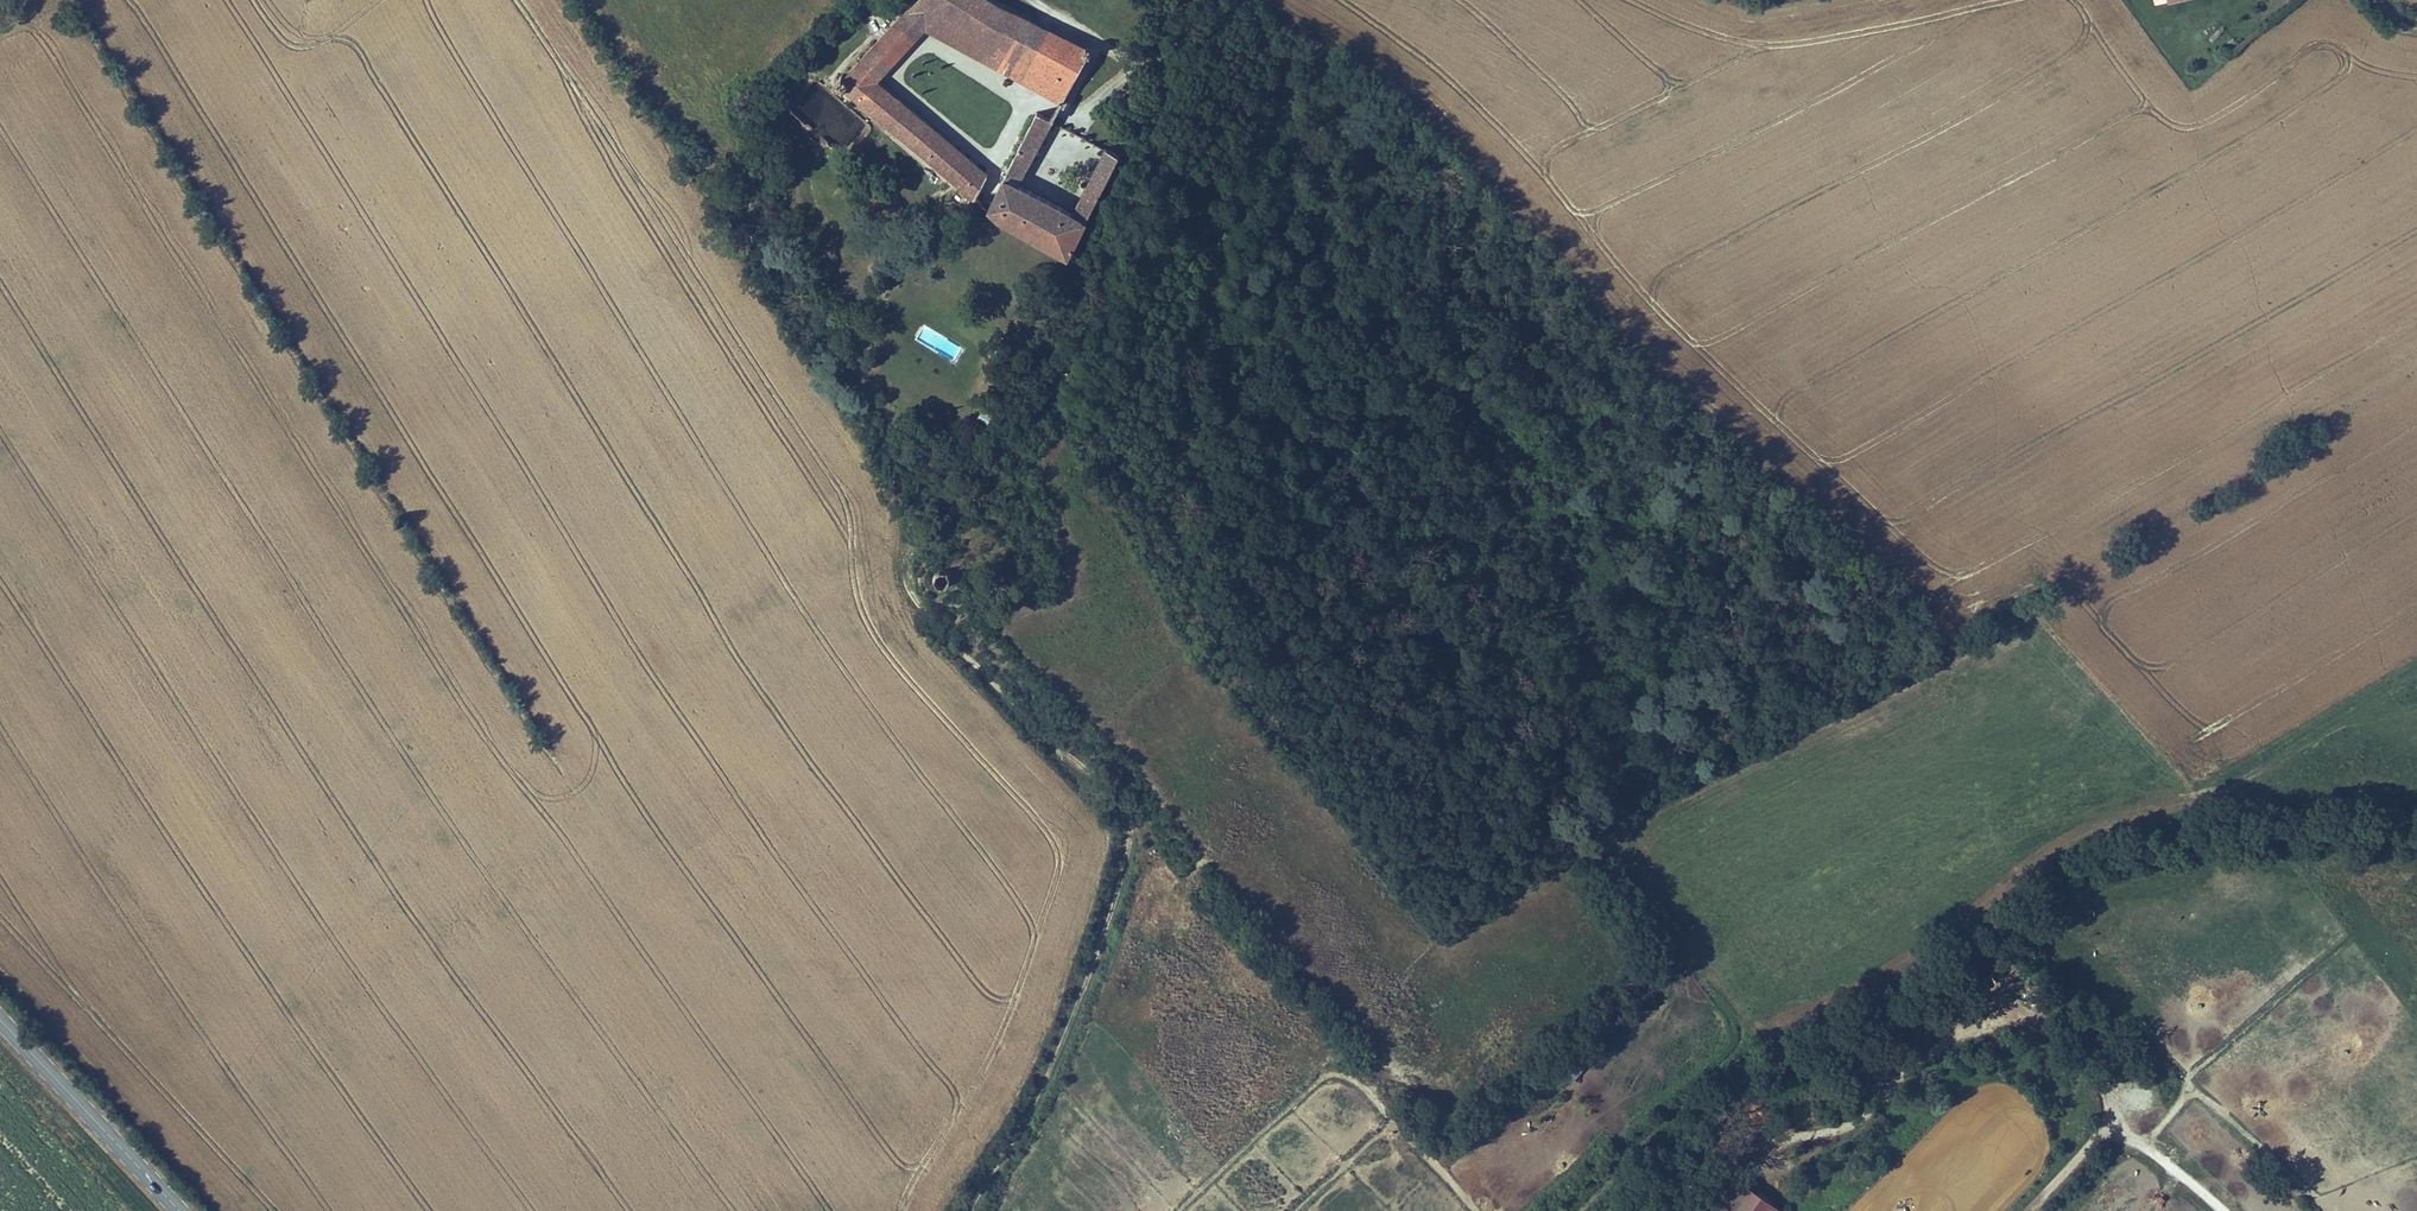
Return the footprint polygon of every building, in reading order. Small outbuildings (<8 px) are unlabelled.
[(847,79),(979,189),(996,162),(882,69),(930,22),(988,53),(1020,2),(1016,0),(920,0),(844,76),(847,79)] [(2182,9),(2198,5),(2200,9),(2214,5),(2213,0),(2180,0),(2182,9)] [(1060,23),(1020,2),(988,53),(1031,76),(1060,23)] [(2198,5),(2182,9),(2184,14),(2200,9),(2198,5)] [(1097,40),(1060,23),(1031,76),(1073,97),(1100,47),(1108,45),(1105,37),(1097,40)] [(1047,112),(995,204),(1010,218),(1076,250),(1132,154),(1113,145),(1076,207),(1030,184),(1064,122),(1047,112)] [(988,422),(992,411),(981,407),(977,418),(988,422)] [(935,568),(939,579),(952,574),(948,563),(935,568)] [(1562,1077),(1570,1083),(1584,1067),(1575,1060),(1562,1077)] [(1715,1210),(1805,1210),(1746,1169),(1715,1210)]
